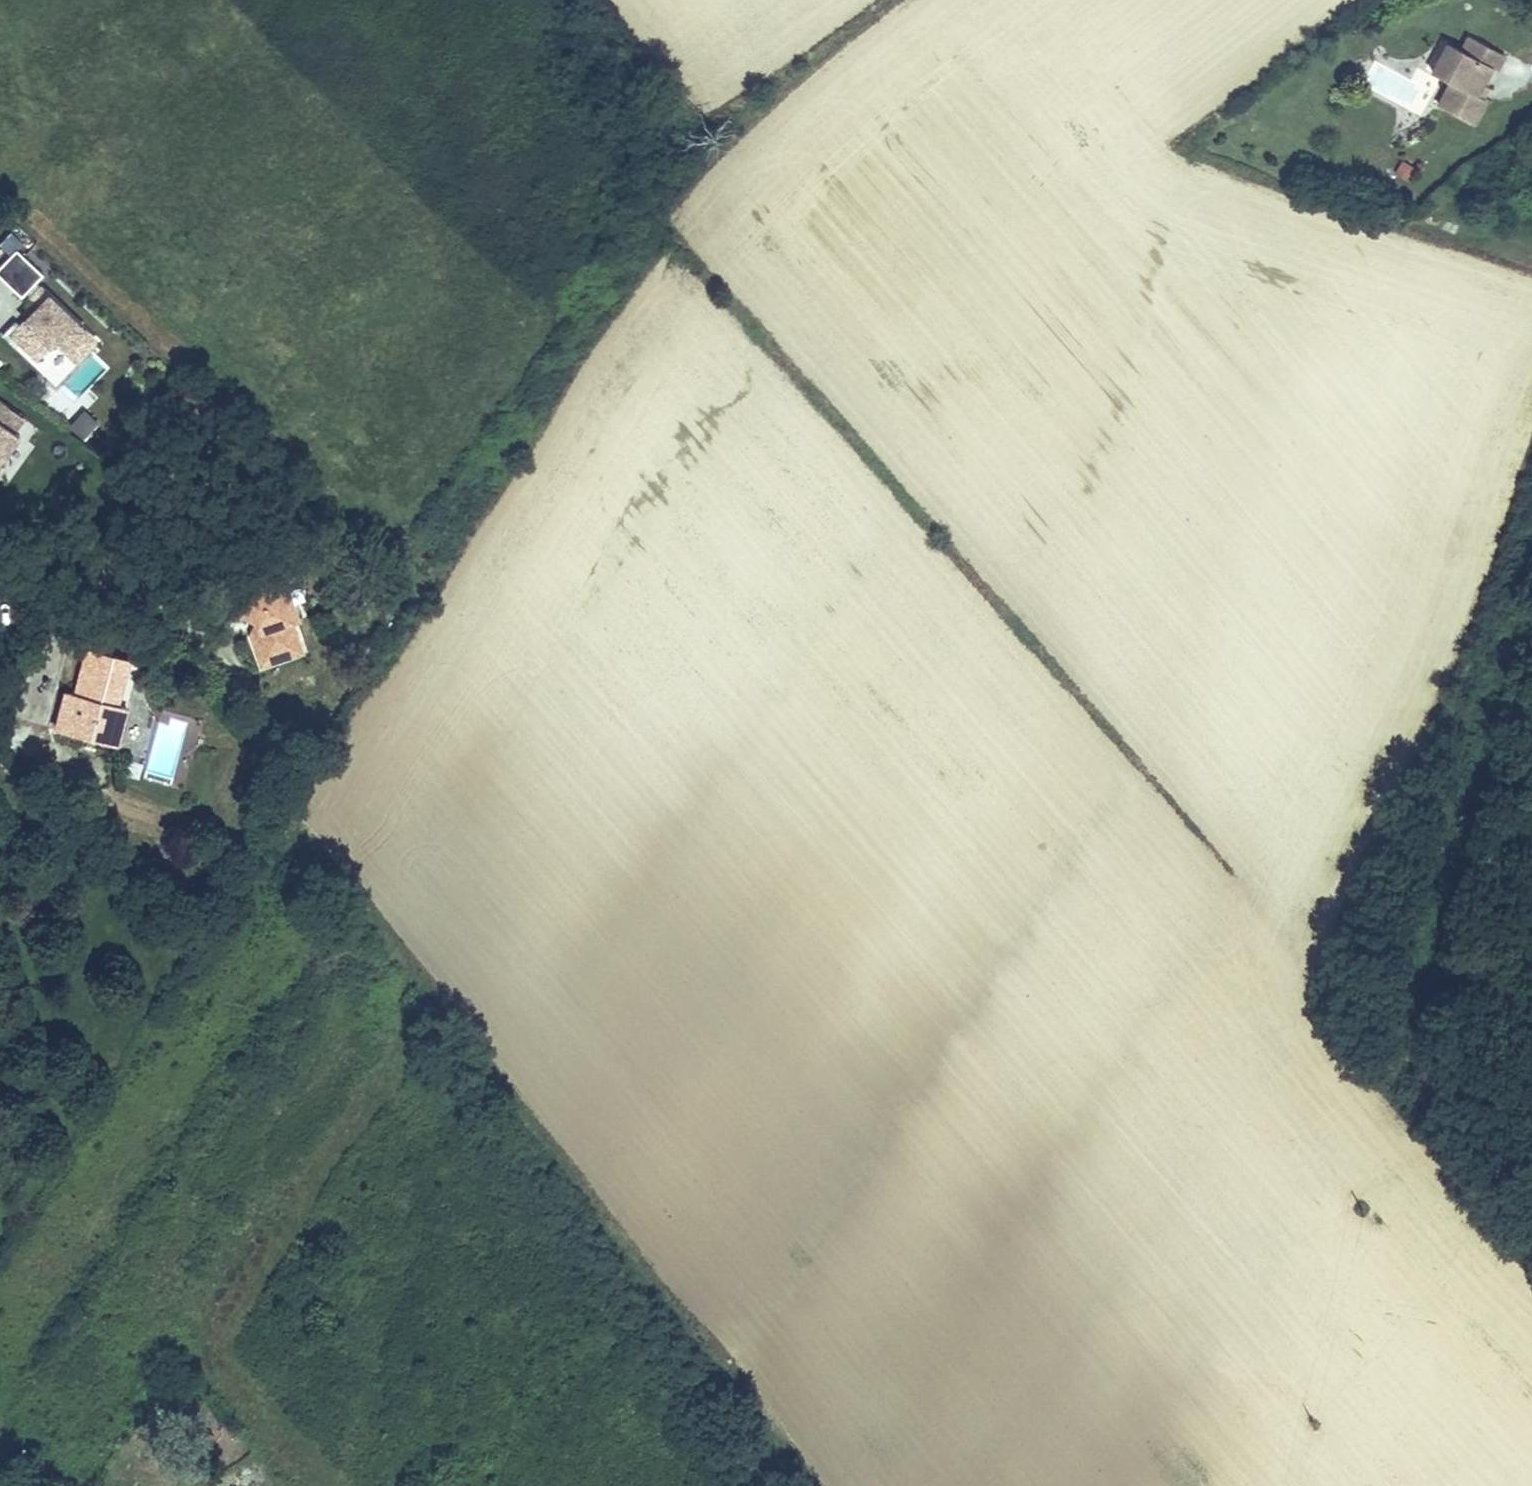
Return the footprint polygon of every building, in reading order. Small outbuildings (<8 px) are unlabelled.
[(1449,51),(1444,49),(1427,82),(1440,88),(1430,110),(1468,129),(1481,100),(1474,97),(1467,93),(1474,79),(1481,65),(1486,67),(1493,51),(1457,35),(1449,51)] [(1427,82),(1444,49),(1433,43),(1418,77),(1427,82)] [(1481,83),(1474,79),(1467,93),(1474,97),(1481,83)] [(44,268),(17,244),(0,262),(0,275),(21,294),(44,268)] [(75,362),(102,330),(46,282),(1,334),(52,377),(61,367),(44,352),(52,342),(75,362)] [(71,404),(109,366),(96,353),(58,391),(71,404)] [(30,418),(0,395),(0,456),(30,418)] [(70,424),(86,435),(99,417),(83,406),(70,424)] [(287,577),(241,590),(263,663),(308,650),(287,577)] [(46,728),(104,745),(118,703),(106,699),(119,657),(83,645),(69,690),(59,690),(46,728)] [(174,753),(168,781),(185,784),(198,719),(167,713),(160,750),(174,753)]
